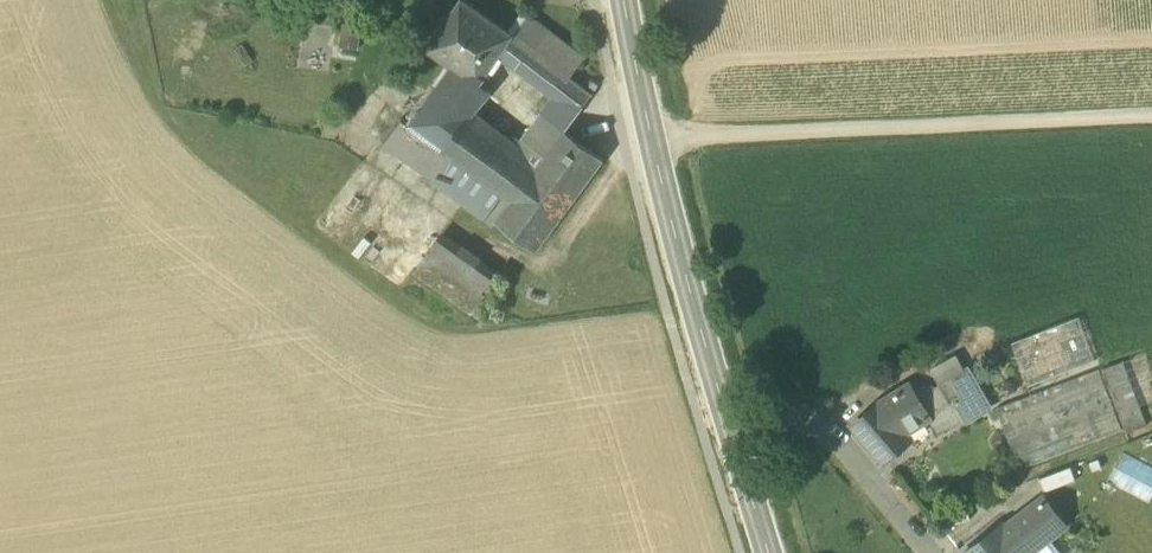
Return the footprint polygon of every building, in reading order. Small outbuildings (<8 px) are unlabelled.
[(478,85),(479,83),(499,55),(513,35),(463,0),(460,0),(426,48),(452,66),(478,85)] [(527,15),(513,35),(569,78),(584,59),(527,15)] [(340,48),(357,50),(361,27),(344,24),(340,48)] [(555,98),(576,115),(591,95),(569,78),(513,35),(499,55),(555,98)] [(496,221),(497,222),(538,168),(536,167),(516,152),(483,129),(488,122),(474,112),(491,93),(479,83),(478,85),(452,66),(408,124),(407,125),(448,155),(431,179),(493,225),(496,221)] [(555,98),(516,152),(536,167),(563,128),(565,130),(576,115),(555,98)] [(407,125),(408,124),(402,120),(384,145),(431,179),(448,155),(407,125)] [(563,128),(536,167),(538,168),(497,222),(535,250),(603,158),(565,130),(563,128)] [(410,274),(469,317),(502,272),(442,229),(410,274)] [(1011,343),(1028,386),(1095,361),(1078,317),(1011,343)] [(927,420),(935,434),(963,418),(964,420),(989,405),(968,368),(935,387),(915,382),(878,405),(903,433),(927,420)] [(996,409),(1019,469),(1122,430),(1099,370),(996,409)] [(854,425),(885,461),(909,441),(903,433),(878,405),(854,425)] [(1150,498),(1151,494),(1151,465),(1121,451),(1108,479),(1150,498)] [(1045,492),(1076,480),(1071,467),(1040,479),(1045,492)] [(1023,514),(1044,541),(1048,538),(1063,525),(1042,498),(1023,514)] [(945,529),(971,519),(966,506),(940,516),(945,529)] [(1044,541),(1023,514),(1004,528),(1002,526),(967,552),(1028,552),(1044,541)] [(1048,538),(1044,541),(1028,552),(1060,552),(1048,538)]
